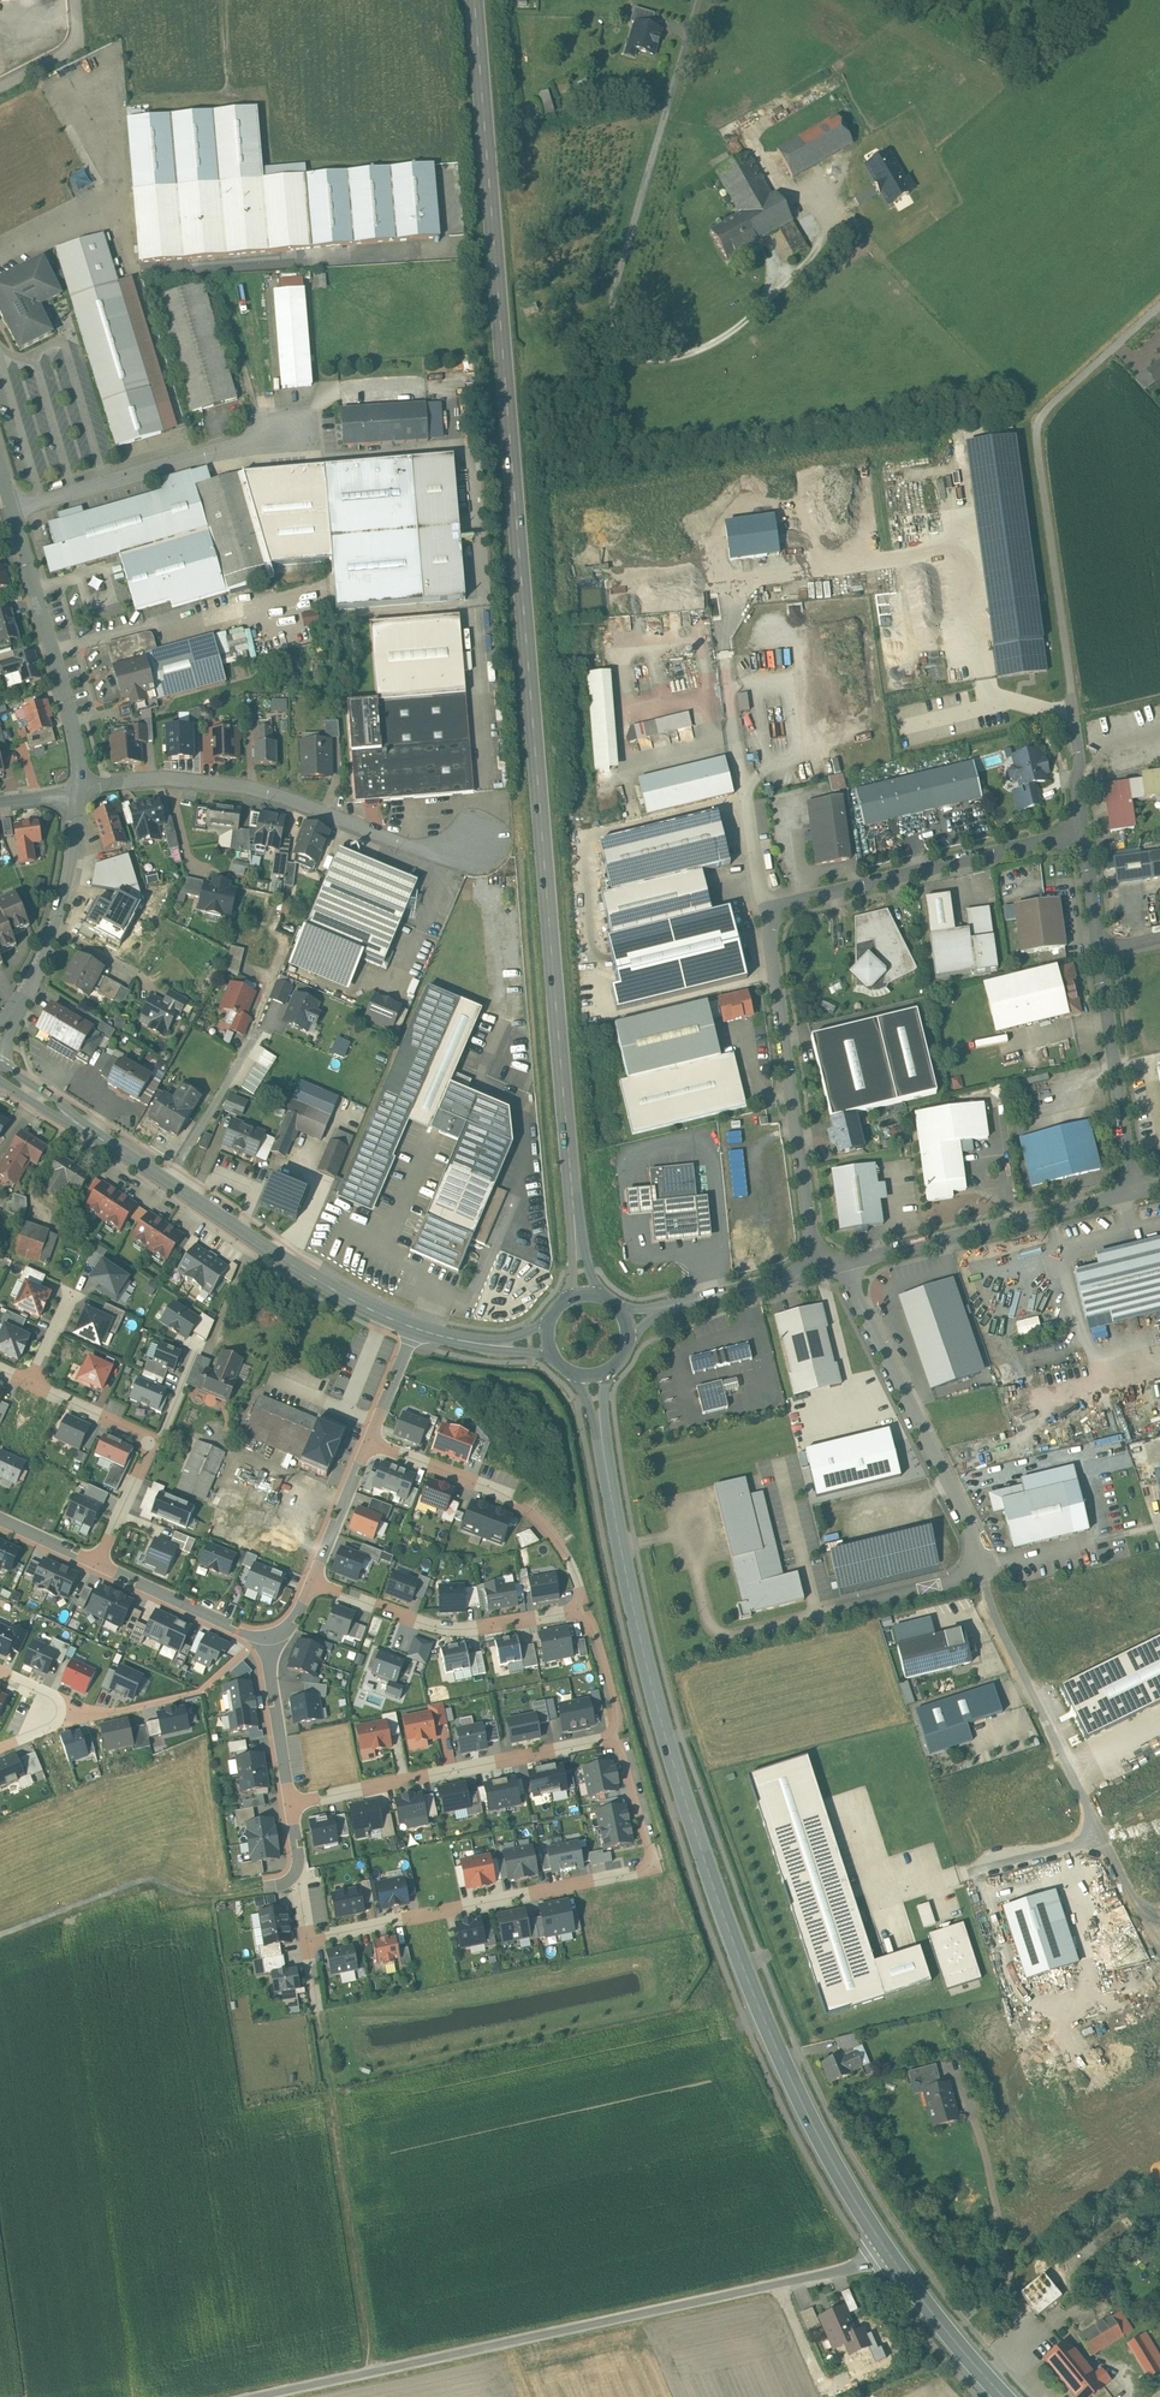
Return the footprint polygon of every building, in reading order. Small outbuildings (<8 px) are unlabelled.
[(650,12),(634,7),(630,21),(634,23),(635,22),(646,25),(650,12)] [(646,25),(635,22),(634,23),(627,47),(635,49),(653,54),(661,30),(653,27),(646,25)] [(635,49),(627,47),(625,53),(633,56),(635,49)] [(841,93),(768,136),(776,150),(836,116),(837,116),(849,109),(841,93)] [(257,108),(127,119),(133,190),(219,183),(218,173),(262,169),(257,108)] [(865,135),(849,109),(837,116),(852,143),(865,135)] [(836,116),(776,150),(792,177),(852,143),(837,116),(836,116)] [(873,152),(856,162),(865,177),(882,167),(873,152)] [(772,195),(747,153),(715,172),(740,214),(757,242),(779,228),(793,221),(793,220),(776,192),(772,195)] [(219,183),(133,190),(139,262),(439,237),(433,165),(305,176),(219,183)] [(262,169),(218,173),(219,183),(305,176),(304,166),(262,169)] [(740,214),(711,231),(728,259),(757,242),(740,214)] [(808,246),(793,221),(779,228),(795,255),(808,246)] [(102,234),(55,249),(62,272),(64,278),(115,447),(163,432),(155,407),(117,282),(102,234)] [(0,280),(0,311),(19,349),(51,333),(38,306),(60,295),(54,283),(64,278),(62,272),(51,277),(42,259),(0,280)] [(309,272),(280,274),(281,280),(302,279),(310,278),(309,272)] [(322,275),(313,275),(314,287),(322,287),(322,275)] [(169,403),(131,278),(117,282),(155,407),(169,403)] [(302,279),(281,280),(282,291),(303,289),(302,279)] [(202,283),(156,297),(190,413),(236,399),(202,283)] [(282,291),(274,292),(282,387),(311,385),(303,289),(282,291)] [(1159,362),(1135,379),(1145,389),(1159,379),(1159,364),(1159,362)] [(426,406),(340,411),(343,446),(428,441),(426,406)] [(996,678),(1046,671),(1016,438),(966,444),(996,678)] [(453,456),(411,460),(423,602),(465,599),(453,456)] [(411,460),(324,467),(325,483),(326,498),(336,610),(423,602),(411,460)] [(293,464),(243,478),(245,484),(246,484),(270,563),(318,549),(304,500),(300,485),(293,464)] [(206,467),(191,471),(190,470),(159,479),(162,491),(83,514),(81,507),(58,514),(59,520),(48,524),(54,546),(43,549),(50,574),(61,571),(119,554),(135,610),(170,600),(172,607),(272,578),(245,484),(243,478),(242,472),(211,481),(206,467)] [(325,483),(300,485),(304,500),(326,498),(325,483)] [(0,567),(0,589),(9,586),(3,566),(0,567)] [(302,611),(304,624),(320,622),(318,609),(302,611)] [(0,614),(0,643),(9,640),(18,638),(10,611),(0,614)] [(459,616),(370,623),(376,700),(377,700),(465,693),(459,616)] [(158,707),(156,700),(225,681),(219,658),(225,656),(218,633),(156,649),(153,637),(151,634),(149,633),(145,633),(137,635),(106,643),(122,699),(132,696),(137,713),(158,707)] [(11,646),(9,640),(0,643),(0,649),(11,646)] [(0,655),(0,665),(1,664),(5,678),(18,674),(14,660),(12,651),(0,655)] [(14,660),(18,674),(21,683),(40,677),(33,654),(14,660)] [(609,672),(586,674),(594,770),(617,768),(609,672)] [(740,709),(749,709),(747,692),(739,692),(740,709)] [(465,693),(377,700),(381,749),(469,742),(465,693)] [(287,709),(287,697),(272,698),(273,710),(287,709)] [(376,700),(347,703),(351,752),(381,749),(377,700),(376,700)] [(47,701),(23,707),(31,734),(31,735),(51,729),(52,729),(47,714),(50,713),(47,701)] [(198,707),(188,710),(189,724),(199,723),(198,707)] [(687,713),(632,727),(635,740),(691,726),(687,713)] [(151,720),(143,721),(143,727),(144,727),(145,741),(153,741),(151,720)] [(226,731),(210,731),(211,738),(211,759),(215,759),(237,758),(237,741),(239,740),(238,732),(236,731),(236,720),(226,721),(226,731)] [(338,721),(324,721),(325,737),(339,737),(338,721)] [(271,722),(258,722),(258,727),(258,743),(271,742),(271,722)] [(132,736),(111,737),(113,764),(141,762),(140,751),(138,749),(138,745),(139,742),(145,742),(145,741),(144,727),(143,727),(131,728),(132,736)] [(191,727),(166,728),(167,759),(192,758),(191,727)] [(51,729),(31,735),(31,734),(26,735),(30,749),(55,741),(51,729)] [(211,738),(204,738),(205,762),(215,762),(215,759),(211,759),(211,738)] [(258,743),(254,743),(254,751),(253,751),(253,757),(254,757),(254,765),(276,764),(276,742),(271,742),(258,743)] [(330,742),(302,743),(303,776),(331,776),(330,742)] [(381,749),(351,752),(355,801),(365,800),(365,803),(366,804),(377,803),(378,802),(377,799),(473,792),(469,742),(381,749)] [(1037,751),(1013,757),(1015,768),(1012,769),(1009,773),(1011,778),(1015,780),(1018,779),(1021,790),(1033,788),(1032,784),(1045,781),(1043,774),(1047,773),(1043,760),(1040,761),(1037,751)] [(724,758),(638,779),(646,815),(733,794),(724,758)] [(972,762),(854,791),(863,827),(981,799),(972,762)] [(844,773),(829,775),(831,789),(846,788),(844,773)] [(1141,776),(1144,798),(1156,797),(1159,796),(1159,773),(1141,776)] [(1127,782),(1104,785),(1110,831),(1133,828),(1127,782)] [(1021,790),(1014,792),(1018,809),(1037,804),(1033,788),(1021,790)] [(841,799),(807,803),(812,833),(806,834),(806,841),(812,840),(816,864),(849,859),(841,799)] [(146,802),(138,803),(139,806),(130,809),(135,830),(136,830),(139,841),(151,838),(150,834),(157,832),(155,825),(163,824),(163,823),(161,815),(158,802),(146,804),(146,802)] [(240,809),(208,805),(207,813),(205,826),(206,826),(232,830),(237,831),(237,829),(240,809)] [(114,807),(93,813),(105,850),(125,843),(114,807)] [(207,813),(195,811),(193,828),(206,830),(206,826),(205,826),(207,813)] [(717,812),(598,842),(611,894),(730,864),(717,812)] [(285,818),(260,813),(257,827),(255,835),(256,835),(256,836),(256,834),(280,839),(279,840),(280,840),(280,839),(285,818)] [(171,817),(161,815),(163,823),(163,824),(165,833),(174,831),(171,817)] [(37,822),(14,825),(17,845),(20,863),(31,861),(34,860),(31,843),(40,841),(37,822)] [(329,831),(304,822),(296,843),(298,844),(295,852),(295,855),(316,863),(320,852),(321,852),(329,831)] [(257,827),(249,826),(249,827),(249,830),(249,841),(255,841),(256,835),(255,835),(257,827)] [(237,829),(237,831),(232,830),(230,849),(249,851),(249,841),(249,830),(237,829)] [(174,831),(165,833),(169,849),(178,847),(174,831)] [(280,839),(256,834),(256,836),(256,835),(255,841),(253,846),(256,847),(265,849),(278,851),(280,840),(279,840),(280,839)] [(280,839),(280,840),(278,851),(288,852),(289,840),(280,839)] [(417,882),(338,849),(305,930),(361,953),(383,963),(417,882)] [(288,852),(278,851),(275,876),(285,877),(287,863),(288,852)] [(1149,854),(1153,878),(1159,877),(1159,853),(1149,854)] [(128,855),(101,864),(101,866),(101,864),(95,866),(91,887),(117,892),(140,904),(141,904),(143,901),(131,865),(128,855)] [(295,864),(287,863),(285,877),(284,885),(292,886),(295,864)] [(701,872),(602,897),(614,944),(713,919),(701,872)] [(203,881),(185,877),(186,880),(180,893),(201,898),(205,883),(202,882),(203,881)] [(229,883),(214,879),(212,884),(205,882),(205,883),(201,898),(200,906),(207,907),(206,911),(207,912),(208,911),(220,914),(220,915),(221,915),(221,914),(229,916),(235,889),(228,888),(229,883)] [(117,892),(110,905),(133,917),(140,904),(117,892)] [(0,919),(0,952),(2,951),(1,947),(8,944),(9,948),(16,945),(11,934),(16,932),(14,928),(21,925),(23,929),(29,926),(15,894),(5,898),(7,903),(0,906),(0,913),(2,918),(0,919)] [(924,898),(929,935),(954,931),(949,895),(924,898)] [(288,913),(291,899),(284,898),(282,912),(288,913)] [(97,899),(83,925),(94,931),(108,905),(97,899)] [(1058,900),(1014,906),(1016,917),(1029,915),(1030,925),(1046,923),(1046,925),(1061,923),(1058,900)] [(110,905),(109,904),(108,905),(94,931),(94,932),(119,945),(134,918),(110,905)] [(1014,906),(1004,907),(1006,920),(1016,919),(1016,917),(1014,906)] [(988,907),(964,910),(967,929),(968,929),(969,940),(992,937),(988,907)] [(917,970),(887,909),(854,917),(855,968),(849,974),(855,979),(855,985),(863,985),(867,987),(869,988),(873,988),(876,987),(879,987),(883,985),(888,985),(917,970)] [(1046,923),(1030,925),(1029,915),(1016,917),(1016,919),(1021,954),(1064,948),(1061,923),(1046,925),(1046,923)] [(725,925),(679,936),(685,960),(728,950),(725,940),(729,939),(725,925)] [(954,931),(929,935),(935,978),(974,972),(969,940),(968,929),(967,929),(954,931)] [(361,953),(305,930),(293,957),(349,981),(361,953)] [(679,936),(607,953),(621,1008),(669,996),(665,978),(672,967),(671,964),(685,960),(679,936)] [(992,937),(969,940),(974,972),(997,969),(992,937)] [(231,946),(228,958),(222,969),(237,976),(237,975),(244,949),(231,946)] [(102,969),(78,956),(63,983),(87,996),(91,989),(99,974),(102,969)] [(1071,966),(1055,970),(1066,1013),(1063,1013),(1064,1017),(1079,1013),(1076,1002),(1077,1002),(1074,990),(1076,990),(1073,978),(1074,977),(1071,966)] [(1055,970),(984,987),(995,1030),(1063,1013),(1066,1013),(1055,970)] [(121,986),(99,974),(91,989),(113,1001),(121,986)] [(251,989),(254,983),(245,979),(243,985),(251,989)] [(291,987),(277,982),(270,998),(284,1004),(291,987)] [(253,993),(231,983),(226,996),(229,997),(225,1009),(231,1012),(227,1022),(233,1025),(238,1015),(243,1017),(244,1016),(253,993)] [(455,1143),(409,1251),(458,1273),(473,1239),(484,1243),(506,1191),(495,1187),(512,1147),(510,1112),(448,1086),(481,1009),(427,986),(337,1199),(370,1213),(408,1123),(455,1143)] [(185,1000),(171,992),(170,992),(169,993),(164,1004),(176,1010),(176,1012),(178,1013),(179,1013),(179,1012),(185,1001),(185,1002),(186,1001),(185,1000)] [(746,993),(718,1000),(723,1022),(751,1015),(746,993)] [(318,1004),(294,994),(283,1021),(306,1031),(310,1022),(315,1024),(319,1014),(314,1012),(318,1004)] [(400,1007),(375,996),(368,1012),(371,1013),(373,1018),(372,1021),(391,1029),(391,1028),(400,1008),(400,1007)] [(164,1004),(152,997),(152,998),(143,1014),(142,1015),(144,1016),(153,1021),(150,1026),(149,1027),(150,1028),(162,1034),(163,1035),(163,1034),(166,1028),(176,1012),(176,1010),(164,1004)] [(706,1003),(614,1025),(627,1079),(720,1057),(719,1056),(706,1003)] [(103,1023),(77,1007),(71,1017),(91,1029),(91,1030),(97,1034),(103,1023)] [(407,1011),(400,1008),(391,1028),(399,1031),(407,1011)] [(916,1011),(876,1021),(896,1103),(936,1093),(916,1011)] [(71,1017),(64,1014),(51,1037),(77,1052),(78,1052),(91,1030),(91,1029),(71,1017)] [(243,1017),(238,1015),(233,1025),(231,1030),(242,1034),(249,1018),(244,1016),(243,1017)] [(876,1021),(811,1037),(831,1119),(854,1113),(896,1103),(876,1021)] [(107,1025),(103,1023),(97,1034),(103,1037),(109,1040),(115,1030),(111,1028),(107,1025)] [(91,1030),(78,1052),(77,1052),(74,1057),(86,1064),(103,1037),(97,1034),(91,1030)] [(343,1057),(350,1041),(337,1035),(330,1051),(343,1057)] [(115,1050),(109,1047),(105,1054),(111,1057),(114,1051),(115,1050)] [(261,1056),(273,1063),(276,1057),(264,1050),(261,1056)] [(123,1056),(114,1051),(111,1057),(119,1062),(123,1056)] [(103,1053),(95,1068),(102,1073),(109,1061),(103,1058),(105,1054),(103,1053)] [(720,1057),(627,1079),(619,1081),(632,1134),(746,1106),(733,1053),(719,1056),(720,1057)] [(257,1062),(269,1070),(273,1063),(261,1056),(257,1062)] [(102,1073),(101,1075),(109,1080),(119,1062),(111,1057),(102,1073)] [(125,1062),(123,1061),(119,1062),(109,1080),(107,1083),(118,1090),(119,1088),(122,1090),(123,1090),(136,1068),(134,1067),(134,1064),(128,1061),(125,1062)] [(257,1062),(253,1068),(265,1076),(269,1070),(257,1062)] [(138,1069),(136,1068),(123,1090),(123,1091),(129,1094),(128,1095),(137,1100),(147,1082),(150,1077),(147,1074),(146,1071),(141,1068),(138,1069)] [(249,1074),(261,1082),(265,1076),(253,1068),(249,1074)] [(249,1074),(245,1080),(257,1088),(261,1082),(249,1074)] [(160,1082),(151,1076),(150,1077),(147,1082),(157,1088),(160,1082)] [(959,1078),(952,1080),(954,1089),(961,1087),(959,1078)] [(241,1086),(253,1094),(257,1088),(245,1080),(241,1086)] [(157,1088),(147,1082),(137,1100),(147,1106),(157,1088)] [(200,1098),(181,1087),(173,1101),(164,1095),(149,1120),(176,1137),(191,1112),(200,1098)] [(243,1100),(229,1094),(223,1110),(237,1116),(243,1100)] [(292,1100),(271,1152),(279,1156),(285,1153),(291,1140),(293,1141),(297,1130),(307,1107),(292,1100)] [(982,1104),(914,1114),(926,1201),(952,1197),(951,1191),(965,1190),(960,1153),(972,1152),(970,1140),(987,1138),(982,1104)] [(330,1116),(307,1107),(297,1130),(320,1139),(330,1116)] [(831,1119),(830,1119),(833,1132),(827,1133),(830,1144),(835,1143),(838,1154),(863,1148),(854,1113),(831,1119)] [(263,1134),(233,1121),(223,1145),(254,1157),(263,1134)] [(1088,1123),(1023,1138),(1026,1148),(1022,1148),(1031,1186),(1099,1169),(1088,1123)] [(47,1147),(22,1131),(11,1149),(28,1160),(35,1165),(47,1147)] [(212,1137),(204,1133),(198,1147),(206,1150),(212,1137)] [(346,1147),(330,1140),(318,1171),(334,1177),(346,1147)] [(0,1166),(0,1174),(14,1184),(21,1174),(20,1173),(28,1160),(11,1149),(0,1166)] [(90,1175),(60,1156),(48,1174),(68,1187),(78,1193),(90,1175)] [(874,1165),(831,1171),(839,1231),(882,1225),(874,1165)] [(692,1166),(649,1170),(651,1189),(653,1206),(696,1202),(696,1199),(692,1166)] [(68,1187),(48,1174),(39,1189),(59,1201),(68,1187)] [(307,1191),(273,1176),(261,1205),(295,1219),(307,1191)] [(102,1184),(95,1180),(88,1191),(94,1195),(102,1184)] [(94,1195),(86,1208),(102,1220),(119,1195),(102,1184),(94,1195)] [(651,1189),(626,1191),(629,1217),(651,1215),(654,1244),(711,1238),(707,1197),(696,1199),(696,1202),(653,1206),(651,1189)] [(136,1206),(119,1195),(102,1220),(119,1231),(128,1217),(135,1206),(136,1206)] [(26,1208),(8,1201),(5,1211),(23,1218),(26,1208)] [(142,1211),(135,1206),(128,1217),(134,1222),(142,1211)] [(142,1211),(134,1222),(141,1226),(148,1215),(142,1211)] [(141,1226),(132,1239),(149,1250),(165,1225),(148,1214),(141,1226)] [(49,1232),(21,1222),(11,1252),(38,1261),(48,1232),(49,1232)] [(165,1225),(149,1250),(166,1261),(175,1248),(182,1237),(165,1225)] [(48,1232),(38,1261),(46,1264),(56,1235),(48,1232)] [(182,1237),(175,1248),(181,1252),(188,1241),(182,1237)] [(229,1268),(195,1245),(177,1272),(177,1273),(210,1295),(229,1268)] [(1073,1273),(1085,1320),(1159,1301),(1159,1251),(1073,1273)] [(122,1275),(103,1262),(94,1276),(103,1282),(99,1288),(116,1300),(128,1283),(120,1278),(122,1275)] [(28,1286),(18,1309),(41,1319),(51,1297),(28,1286)] [(953,1286),(903,1303),(933,1391),(983,1374),(953,1286)] [(106,1304),(100,1316),(111,1321),(113,1322),(119,1310),(106,1304)] [(198,1320),(174,1304),(162,1322),(171,1328),(170,1329),(177,1334),(178,1333),(187,1339),(191,1332),(199,1320),(198,1320)] [(821,1305),(774,1316),(780,1339),(782,1339),(791,1375),(789,1375),(793,1396),(840,1384),(835,1364),(833,1364),(824,1328),(826,1328),(821,1305)] [(100,1316),(86,1309),(75,1334),(100,1346),(107,1331),(111,1321),(100,1316)] [(125,1313),(119,1310),(113,1322),(120,1325),(125,1313)] [(198,1320),(199,1320),(191,1332),(206,1342),(214,1322),(202,1314),(198,1320)] [(111,1321),(107,1331),(115,1335),(120,1325),(113,1322),(111,1321)] [(5,1326),(0,1336),(0,1353),(18,1361),(20,1355),(21,1356),(23,1351),(22,1350),(24,1346),(25,1347),(27,1343),(26,1342),(29,1337),(5,1326)] [(182,1353),(160,1343),(152,1362),(174,1372),(182,1353)] [(724,1350),(712,1353),(712,1352),(710,1352),(714,1369),(715,1368),(728,1365),(729,1365),(725,1349),(724,1349),(724,1350)] [(223,1353),(214,1372),(207,1369),(199,1390),(209,1394),(210,1393),(215,1391),(217,1396),(216,1397),(227,1402),(235,1381),(234,1380),(241,1361),(223,1353)] [(114,1361),(107,1357),(103,1365),(111,1368),(114,1361)] [(103,1365),(90,1358),(85,1369),(80,1380),(91,1385),(101,1389),(111,1368),(103,1365)] [(210,1362),(199,1358),(188,1386),(199,1390),(207,1369),(210,1362)] [(91,1385),(80,1380),(85,1369),(83,1368),(77,1381),(90,1387),(91,1385)] [(166,1390),(139,1378),(130,1399),(132,1400),(139,1403),(139,1404),(148,1407),(158,1411),(166,1390)] [(721,1382),(696,1388),(702,1414),(727,1408),(721,1382)] [(123,1414),(128,1404),(110,1397),(105,1407),(123,1414)] [(317,1421),(260,1397),(248,1425),(244,1434),(256,1439),(267,1444),(301,1459),(317,1421)] [(428,1423),(403,1413),(394,1435),(420,1445),(423,1436),(428,1423)] [(89,1427),(67,1416),(57,1438),(79,1448),(89,1427)] [(428,1423),(423,1436),(430,1438),(438,1418),(431,1416),(428,1423)] [(344,1430),(319,1419),(318,1418),(317,1419),(317,1421),(301,1459),(299,1464),(298,1464),(298,1465),(299,1466),(324,1476),(324,1477),(326,1477),(326,1476),(331,1463),(332,1463),(332,1462),(332,1461),(338,1446),(339,1446),(339,1444),(345,1431),(345,1430),(344,1429),(344,1430)] [(443,1425),(433,1450),(466,1463),(468,1456),(475,1438),(474,1438),(443,1425)] [(478,1428),(474,1438),(475,1438),(468,1456),(483,1462),(490,1442),(478,1428)] [(805,1450),(816,1497),(900,1477),(889,1430),(805,1450)] [(256,1439),(244,1434),(240,1446),(252,1451),(256,1439)] [(103,1439),(94,1458),(124,1472),(132,1452),(103,1439)] [(178,1487),(205,1498),(224,1455),(197,1443),(178,1487)] [(0,1452),(0,1476),(15,1483),(25,1463),(0,1452)] [(398,1469),(381,1463),(377,1475),(372,1486),(373,1487),(389,1493),(398,1469)] [(415,1476),(398,1469),(389,1493),(405,1499),(406,1500),(411,1488),(415,1476)] [(372,1486),(377,1475),(370,1472),(363,1489),(371,1492),(373,1487),(372,1486)] [(762,1492),(748,1495),(744,1478),(713,1486),(737,1582),(781,1571),(762,1492)] [(453,1490),(430,1481),(422,1503),(429,1505),(428,1508),(436,1511),(437,1508),(444,1511),(445,1511),(449,1500),(453,1490)] [(1021,1486),(988,1494),(993,1513),(1003,1511),(1001,1501),(1023,1495),(1021,1486)] [(1023,1495),(1001,1501),(1013,1549),(1072,1534),(1061,1486),(1023,1495)] [(418,1490),(411,1488),(406,1500),(405,1499),(403,1505),(411,1508),(418,1490)] [(195,1507),(159,1493),(155,1503),(190,1518),(195,1507)] [(101,1507),(76,1495),(67,1516),(74,1520),(73,1522),(82,1526),(83,1524),(91,1527),(101,1507)] [(372,1499),(367,1511),(382,1517),(387,1519),(392,1507),(372,1499)] [(449,1500),(445,1511),(444,1511),(440,1520),(452,1524),(459,1504),(449,1500)] [(492,1510),(486,1507),(487,1506),(480,1503),(480,1505),(472,1502),(462,1530),(481,1537),(492,1510)] [(190,1518),(155,1503),(150,1514),(186,1528),(190,1518)] [(367,1511),(358,1507),(349,1529),(373,1539),(382,1517),(367,1511)] [(511,1517),(505,1514),(505,1513),(498,1510),(497,1512),(492,1510),(481,1537),(501,1544),(511,1517)] [(539,1542),(529,1530),(515,1536),(521,1549),(539,1542)] [(927,1530),(830,1554),(838,1587),(880,1577),(878,1571),(892,1567),(894,1574),(935,1564),(927,1530)] [(176,1548),(155,1539),(145,1563),(157,1568),(155,1572),(165,1575),(176,1548)] [(9,1543),(9,1545),(0,1541),(0,1568),(0,1567),(10,1571),(14,1561),(16,1562),(22,1549),(9,1543)] [(362,1544),(358,1555),(365,1557),(378,1562),(382,1552),(362,1544)] [(235,1556),(209,1545),(201,1565),(210,1568),(209,1569),(217,1573),(218,1572),(227,1576),(235,1556)] [(358,1555),(342,1548),(333,1571),(356,1580),(365,1557),(358,1555)] [(48,1591),(59,1567),(45,1560),(34,1585),(48,1591)] [(270,1570),(254,1563),(244,1588),(260,1594),(270,1570)] [(79,1576),(59,1567),(48,1591),(46,1596),(57,1601),(59,1596),(67,1600),(79,1576)] [(892,1567),(878,1571),(880,1577),(894,1574),(892,1567)] [(523,1592),(530,1591),(528,1579),(526,1569),(519,1570),(521,1583),(523,1592)] [(286,1576),(270,1570),(260,1594),(275,1601),(286,1576)] [(781,1571),(737,1582),(742,1603),(736,1604),(740,1619),(750,1617),(749,1612),(752,1611),(752,1612),(803,1600),(797,1573),(782,1576),(781,1571)] [(417,1582),(394,1573),(387,1594),(410,1602),(412,1596),(418,1582),(417,1582)] [(430,1580),(419,1575),(417,1582),(418,1582),(412,1596),(423,1600),(430,1580)] [(555,1575),(528,1579),(530,1591),(532,1603),(559,1598),(555,1575)] [(484,1589),(488,1610),(518,1605),(517,1600),(514,1584),(503,1586),(502,1582),(485,1585),(486,1589),(484,1589)] [(521,1583),(514,1584),(517,1600),(524,1599),(523,1592),(521,1583)] [(464,1585),(439,1586),(440,1612),(465,1611),(465,1607),(464,1588),(464,1585)] [(104,1621),(116,1594),(102,1587),(89,1614),(104,1621)] [(477,1588),(464,1588),(465,1607),(479,1607),(477,1588)] [(481,1612),(488,1610),(484,1589),(478,1590),(481,1612)] [(123,1630),(135,1602),(116,1594),(104,1621),(123,1630)] [(354,1614),(334,1607),(327,1628),(346,1635),(351,1622),(354,1614)] [(156,1611),(144,1635),(162,1643),(173,1619),(156,1611)] [(893,1627),(897,1646),(935,1637),(930,1618),(893,1627)] [(359,1624),(351,1622),(346,1635),(354,1638),(359,1624)] [(6,1658),(18,1632),(0,1624),(0,1655),(6,1658)] [(359,1624),(354,1638),(361,1641),(366,1627),(359,1624)] [(538,1633),(544,1663),(573,1657),(567,1628),(538,1633)] [(935,1637),(897,1646),(905,1678),(971,1662),(969,1654),(965,1639),(963,1630),(935,1637)] [(207,1635),(195,1661),(208,1667),(208,1666),(208,1668),(209,1668),(212,1660),(216,1662),(221,1652),(224,1654),(229,1645),(207,1635)] [(495,1641),(500,1665),(522,1661),(519,1647),(517,1637),(495,1641)] [(425,1664),(433,1645),(415,1638),(407,1657),(425,1664)] [(973,1653),(970,1638),(965,1639),(969,1654),(973,1653)] [(1084,1740),(1159,1702),(1159,1638),(1059,1688),(1084,1740)] [(315,1639),(313,1646),(324,1650),(331,1652),(333,1645),(315,1639)] [(34,1640),(23,1665),(47,1675),(58,1651),(34,1640)] [(313,1646),(298,1640),(295,1650),(294,1649),(292,1653),(319,1663),(324,1650),(313,1646)] [(577,1641),(580,1657),(587,1656),(584,1640),(577,1641)] [(441,1649),(445,1673),(470,1669),(467,1655),(465,1644),(441,1649)] [(533,1645),(519,1647),(522,1661),(523,1668),(537,1665),(533,1645)] [(405,1661),(375,1650),(368,1669),(372,1671),(371,1673),(378,1676),(377,1678),(388,1682),(384,1693),(400,1699),(404,1688),(395,1685),(396,1682),(397,1683),(402,1668),(403,1668),(405,1661)] [(481,1652),(474,1653),(478,1675),(485,1673),(481,1652)] [(319,1663),(292,1653),(290,1658),(292,1658),(288,1667),(303,1673),(314,1677),(319,1663)] [(474,1653),(467,1655),(470,1669),(471,1676),(478,1675),(474,1653)] [(72,1661),(61,1694),(84,1693),(95,1671),(72,1661)] [(120,1667),(109,1690),(132,1701),(143,1677),(120,1667)] [(314,1677),(303,1673),(299,1683),(305,1683),(318,1685),(320,1680),(314,1677)] [(901,1681),(906,1703),(914,1701),(908,1679),(901,1681)] [(224,1709),(254,1705),(251,1682),(221,1686),(224,1709)] [(304,1693),(305,1698),(317,1696),(318,1698),(325,1697),(327,1686),(318,1685),(305,1683),(304,1693)] [(992,1685),(915,1710),(930,1754),(972,1740),(967,1724),(1001,1712),(992,1685)] [(595,1712),(602,1710),(598,1690),(591,1692),(595,1712)] [(305,1698),(302,1698),(302,1696),(289,1698),(291,1715),(294,1715),(295,1723),(317,1720),(316,1711),(319,1711),(319,1707),(318,1698),(317,1696),(305,1698)] [(557,1720),(553,1699),(544,1701),(549,1722),(557,1720)] [(589,1699),(573,1702),(579,1730),(586,1728),(586,1727),(594,1725),(589,1699)] [(537,1724),(549,1722),(544,1701),(532,1703),(534,1714),(535,1714),(537,1724)] [(573,1702),(558,1705),(563,1731),(571,1730),(571,1731),(579,1730),(573,1702)] [(429,1713),(432,1728),(447,1725),(443,1704),(427,1707),(429,1713)] [(254,1705),(224,1709),(227,1731),(257,1727),(254,1705)] [(158,1713),(162,1735),(189,1730),(185,1707),(158,1713)] [(385,1722),(388,1736),(400,1733),(396,1713),(382,1716),(383,1723),(385,1722)] [(429,1713),(404,1719),(409,1742),(417,1741),(418,1742),(426,1740),(425,1739),(434,1737),(432,1728),(429,1713)] [(534,1714),(507,1720),(511,1743),(540,1737),(537,1724),(535,1714),(534,1714)] [(101,1726),(106,1752),(134,1746),(128,1720),(101,1726)] [(383,1723),(356,1728),(361,1753),(390,1747),(388,1736),(385,1722),(383,1723)] [(495,1722),(482,1724),(486,1742),(499,1740),(495,1722)] [(456,1729),(461,1754),(487,1749),(486,1742),(482,1724),(456,1729)] [(61,1738),(70,1763),(89,1757),(80,1732),(61,1738)] [(229,1751),(247,1749),(246,1739),(228,1740),(229,1751)] [(35,1752),(17,1760),(23,1776),(30,1773),(31,1775),(42,1770),(35,1752)] [(0,1763),(0,1785),(23,1776),(17,1760),(15,1756),(0,1763)] [(237,1776),(266,1772),(264,1757),(235,1762),(237,1776)] [(873,1962),(807,1757),(748,1776),(825,2015),(930,1982),(919,1947),(873,1962)] [(611,1763),(584,1768),(586,1783),(616,1776),(615,1773),(613,1773),(611,1763)] [(562,1766),(555,1767),(555,1765),(545,1767),(550,1793),(567,1790),(563,1773),(562,1766)] [(545,1767),(535,1769),(535,1771),(529,1773),(534,1797),(550,1793),(545,1767)] [(571,1771),(563,1773),(567,1790),(575,1788),(571,1771)] [(269,1789),(266,1772),(237,1776),(240,1793),(269,1789)] [(616,1776),(586,1783),(589,1797),(596,1795),(615,1791),(617,1791),(615,1781),(617,1780),(616,1776)] [(514,1779),(499,1781),(504,1807),(519,1804),(517,1794),(515,1781),(514,1779)] [(522,1779),(515,1781),(517,1794),(525,1793),(522,1779)] [(504,1807),(499,1781),(484,1785),(485,1787),(487,1801),(489,1810),(504,1807)] [(464,1784),(440,1789),(444,1813),(466,1809),(469,1808),(467,1795),(464,1784)] [(480,1802),(487,1801),(485,1787),(477,1788),(478,1793),(480,1802)] [(617,1798),(615,1791),(596,1795),(597,1802),(603,1801),(617,1798)] [(478,1793),(467,1795),(469,1808),(466,1809),(468,1816),(482,1814),(480,1802),(478,1793)] [(421,1795),(395,1800),(400,1824),(406,1823),(407,1830),(427,1826),(426,1818),(421,1797),(421,1795)] [(421,1797),(426,1818),(436,1816),(432,1795),(421,1797)] [(603,1801),(605,1810),(623,1806),(621,1798),(617,1798),(603,1801)] [(368,1836),(369,1836),(369,1837),(382,1835),(380,1828),(381,1827),(379,1817),(376,1801),(350,1807),(357,1838),(366,1837),(368,1837),(368,1836)] [(605,1810),(597,1812),(600,1826),(627,1821),(628,1821),(627,1813),(626,1813),(624,1806),(623,1806),(605,1810)] [(314,1846),(324,1844),(325,1848),(338,1845),(336,1839),(332,1817),(325,1818),(325,1815),(309,1818),(314,1846)] [(332,1817),(336,1839),(349,1836),(345,1815),(332,1817)] [(390,1815),(379,1817),(381,1827),(380,1828),(382,1835),(383,1839),(395,1836),(390,1815)] [(627,1821),(600,1826),(604,1848),(632,1843),(630,1835),(631,1835),(630,1827),(628,1827),(627,1821)] [(246,1844),(277,1839),(275,1822),(244,1827),(246,1844)] [(280,1857),(277,1839),(246,1844),(249,1862),(280,1857)] [(578,1841),(562,1845),(567,1871),(583,1867),(583,1863),(580,1848),(578,1841)] [(562,1845),(546,1848),(548,1855),(550,1869),(551,1874),(552,1874),(552,1873),(553,1873),(567,1871),(562,1845)] [(531,1847),(517,1850),(523,1880),(527,1879),(527,1876),(537,1874),(535,1863),(532,1850),(531,1847)] [(587,1847),(580,1848),(583,1863),(589,1861),(588,1853),(587,1847)] [(532,1850),(535,1863),(541,1861),(540,1856),(539,1848),(532,1850)] [(517,1850),(503,1853),(504,1859),(508,1878),(508,1880),(519,1878),(519,1880),(523,1880),(517,1850)] [(603,1851),(588,1853),(589,1861),(590,1866),(612,1862),(610,1853),(603,1854),(603,1851)] [(543,1870),(550,1869),(548,1855),(540,1856),(541,1861),(543,1870)] [(489,1856),(475,1858),(481,1888),(485,1887),(484,1885),(494,1883),(494,1881),(490,1860),(489,1856)] [(475,1858),(461,1861),(462,1867),(466,1887),(466,1889),(476,1887),(477,1889),(481,1888),(475,1858)] [(490,1860),(494,1881),(501,1880),(497,1861),(497,1859),(490,1860)] [(497,1861),(501,1880),(508,1878),(504,1859),(497,1861)] [(459,1888),(466,1887),(462,1867),(455,1868),(459,1888)] [(403,1879),(406,1896),(415,1894),(411,1872),(400,1874),(401,1880),(403,1879)] [(380,1900),(381,1908),(407,1903),(406,1896),(403,1879),(401,1880),(377,1885),(380,1900)] [(368,1881),(373,1902),(380,1900),(377,1885),(376,1880),(368,1881)] [(360,1889),(363,1904),(373,1902),(368,1881),(357,1883),(358,1889),(360,1889)] [(358,1889),(332,1894),(336,1918),(364,1912),(363,1904),(360,1889),(358,1889)] [(1052,1893),(1005,1908),(1027,1978),(1075,1963),(1052,1893)] [(567,1901),(553,1904),(560,1934),(574,1931),(570,1911),(567,1901)] [(935,1925),(928,1903),(916,1906),(923,1928),(935,1925)] [(553,1904),(539,1907),(541,1917),(546,1937),(560,1934),(553,1904)] [(260,1913),(262,1928),(290,1924),(289,1916),(287,1916),(286,1908),(260,1913)] [(524,1910),(497,1915),(502,1943),(529,1937),(530,1937),(526,1920),(524,1910)] [(570,1911),(574,1931),(581,1930),(577,1910),(570,1911)] [(538,1939),(546,1937),(541,1917),(534,1919),(538,1939)] [(479,1919),(471,1921),(463,1922),(463,1923),(456,1924),(460,1948),(484,1943),(481,1926),(479,1919)] [(538,1939),(534,1919),(526,1920),(530,1937),(529,1937),(530,1940),(538,1939)] [(963,1923),(928,1934),(946,1990),(981,1979),(963,1923)] [(290,1924),(262,1928),(265,1945),(265,1946),(280,1943),(291,1942),(289,1931),(291,1931),(290,1924)] [(491,1924),(481,1926),(484,1943),(485,1948),(496,1946),(491,1924)] [(395,1937),(372,1941),(377,1964),(383,1963),(384,1965),(394,1963),(393,1961),(400,1959),(398,1950),(395,1937)] [(265,1945),(258,1946),(260,1959),(282,1955),(280,1943),(265,1946),(265,1945)] [(352,1946),(326,1951),(331,1975),(357,1969),(352,1946)] [(408,1948),(398,1950),(400,1959),(402,1966),(411,1964),(408,1948)] [(282,1955),(260,1959),(262,1959),(264,1974),(271,1973),(271,1972),(286,1970),(283,1955),(282,1955)] [(286,1970),(271,1972),(271,1973),(274,1993),(296,1990),(300,1989),(300,1988),(296,1968),(286,1970)] [(854,2034),(834,2039),(839,2052),(843,2051),(844,2053),(859,2046),(854,2034)] [(841,2054),(821,2063),(830,2083),(849,2074),(849,2072),(861,2067),(858,2058),(855,2051),(842,2057),(841,2054)] [(872,2074),(865,2055),(858,2058),(861,2067),(864,2076),(872,2074)] [(931,2067),(908,2072),(911,2083),(920,2080),(933,2077),(931,2067)] [(948,2085),(936,2088),(933,2077),(920,2080),(932,2126),(956,2120),(948,2085)] [(1128,2227),(1136,2223),(1129,2212),(1121,2216),(1128,2227)] [(1043,2273),(1019,2292),(1037,2315),(1061,2296),(1043,2273)] [(849,2288),(841,2291),(849,2312),(857,2308),(849,2288)] [(842,2307),(819,2318),(828,2340),(831,2339),(835,2347),(856,2338),(842,2307)] [(810,2308),(799,2313),(808,2332),(819,2327),(810,2308)] [(1113,2314),(1078,2334),(1090,2355),(1125,2334),(1113,2314)] [(1128,2343),(1149,2377),(1159,2370),(1159,2351),(1148,2331),(1128,2343)] [(1069,2340),(1046,2359),(1077,2396),(1092,2396),(1112,2381),(1101,2367),(1095,2372),(1069,2340)]
